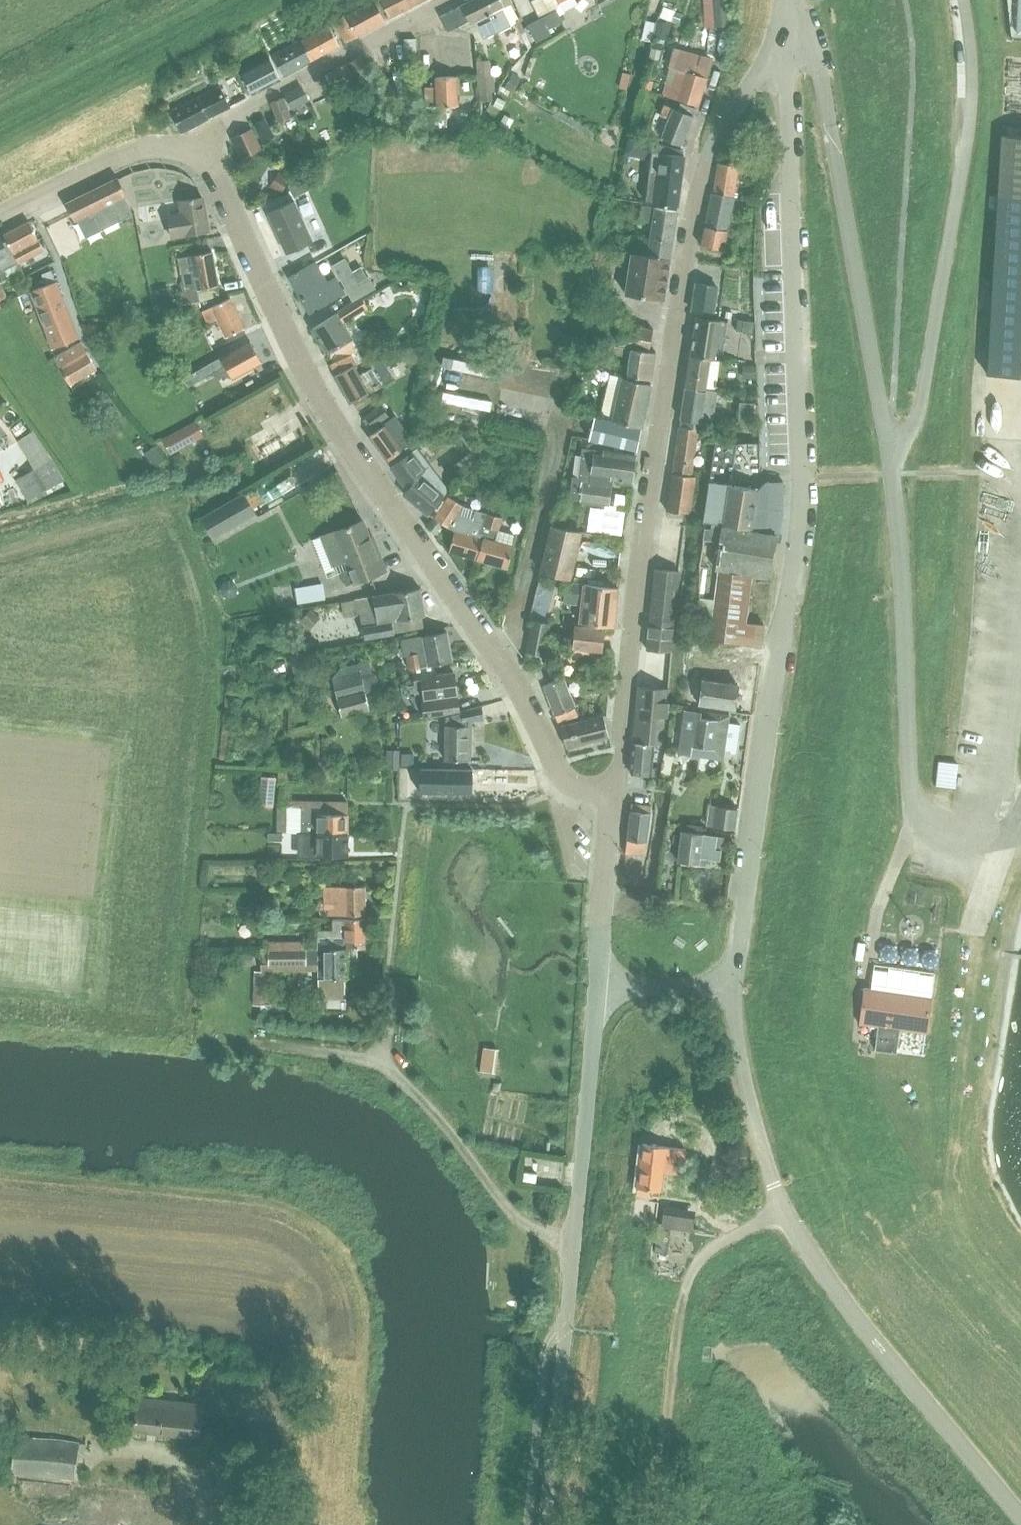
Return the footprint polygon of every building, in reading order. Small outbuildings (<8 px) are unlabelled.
[(347,42),(386,20),(375,0),(373,0),(335,21),(347,42)] [(389,17),(395,14),(407,8),(422,0),(380,0),(389,17)] [(511,2),(510,0),(471,0),(440,15),(448,31),(464,24),(470,21),(471,23),(475,21),(484,39),(507,27),(506,25),(519,19),(511,3),(511,2)] [(715,25),(730,24),(728,0),(713,0),(715,25)] [(540,19),(528,25),(537,41),(551,34),(548,29),(563,21),(557,9),(540,19)] [(664,9),(661,19),(672,23),(675,13),(675,12),(664,9)] [(675,13),(672,23),(679,25),(682,15),(675,13)] [(655,25),(653,36),(666,40),(670,24),(657,20),(655,25)] [(655,25),(646,23),(642,41),(651,43),(653,36),(655,25)] [(301,40),(311,60),(340,45),(329,25),(301,40)] [(417,57),(417,38),(405,38),(405,57),(417,57)] [(311,60),(301,40),(273,55),(283,76),(311,60)] [(650,48),(647,62),(659,65),(663,51),(650,48)] [(687,71),(682,87),(672,84),(668,95),(697,105),(711,63),(676,51),(671,66),(687,71)] [(367,68),(362,56),(350,62),(356,74),(367,68)] [(269,57),(241,71),(246,81),(252,94),(252,93),(264,88),(270,84),(281,79),(280,77),(269,57)] [(477,60),(480,94),(481,102),(493,100),(492,92),(495,92),(494,75),(491,75),(490,59),(477,60)] [(344,82),(354,77),(348,63),(338,68),(344,82)] [(513,74),(504,87),(511,91),(520,78),(513,74)] [(447,105),(459,105),(457,76),(436,77),(437,86),(426,87),(428,119),(448,118),(447,105)] [(643,78),(641,85),(651,89),(653,81),(643,78)] [(220,86),(171,111),(182,132),(220,113),(231,107),(220,86)] [(309,101),(302,86),(285,94),(292,109),(309,101)] [(283,97),(273,101),(280,121),(291,116),(283,97)] [(501,111),(505,103),(498,99),(493,107),(501,111)] [(681,102),(679,109),(665,104),(661,115),(670,118),(662,138),(682,146),(694,116),(693,115),(696,108),(681,102)] [(514,122),(504,117),(500,125),(509,130),(514,122)] [(265,118),(253,124),(263,143),(274,137),(265,118)] [(291,134),(299,130),(294,120),(287,123),(291,134)] [(252,129),(231,139),(240,160),(262,149),(252,129)] [(609,131),(600,132),(601,140),(610,139),(609,131)] [(626,152),(625,153),(651,159),(646,201),(646,202),(656,204),(679,206),(682,175),(683,174),(684,159),(685,155),(683,155),(684,150),(683,149),(653,142),(653,143),(629,137),(626,148),(626,152)] [(987,374),(1020,376),(1020,138),(1001,137),(997,195),(987,374)] [(706,226),(702,245),(724,249),(728,231),(728,230),(735,198),(735,197),(734,197),(739,166),(719,162),(714,193),(713,192),(713,193),(706,226)] [(278,173),(270,188),(280,193),(288,178),(278,173)] [(78,197),(67,203),(75,220),(78,219),(86,236),(101,229),(133,215),(125,197),(126,194),(123,188),(118,178),(78,197)] [(307,191),(302,179),(288,185),(293,197),(307,191)] [(150,200),(167,194),(164,184),(146,190),(150,200)] [(183,213),(169,216),(172,236),(209,231),(203,196),(197,197),(194,198),(181,200),(183,213)] [(313,241),(294,201),(268,213),(287,253),(313,241)] [(642,253),(670,258),(678,210),(642,205),(640,220),(653,223),(651,238),(645,237),(642,253)] [(19,262),(43,248),(30,221),(4,234),(19,262)] [(0,236),(0,271),(15,263),(1,236),(0,236)] [(183,291),(184,295),(177,296),(179,305),(199,301),(197,290),(219,286),(213,251),(192,255),(195,271),(183,273),(187,290),(183,291)] [(670,258),(642,253),(642,255),(619,251),(617,262),(630,264),(626,295),(664,301),(670,258)] [(361,296),(375,287),(369,277),(359,283),(345,258),(333,264),(354,300),(361,296)] [(310,311),(344,292),(336,277),(327,282),(316,262),(291,277),(310,311)] [(488,269),(477,268),(477,292),(488,292),(488,269)] [(50,271),(42,274),(46,285),(55,282),(50,271)] [(76,331),(67,310),(62,297),(56,281),(55,282),(46,285),(44,286),(34,290),(43,313),(48,311),(61,344),(78,337),(76,331)] [(10,289),(14,297),(24,291),(20,283),(10,289)] [(719,289),(697,285),(692,311),(714,315),(719,289)] [(168,288),(154,291),(156,304),(171,302),(168,288)] [(354,300),(312,326),(313,328),(328,352),(351,337),(343,322),(368,306),(361,296),(354,300)] [(226,337),(245,328),(231,298),(202,311),(208,323),(218,319),(226,337)] [(121,304),(124,314),(134,310),(131,301),(121,304)] [(789,329),(791,312),(780,311),(778,328),(789,329)] [(653,380),(657,352),(650,351),(654,328),(608,320),(603,348),(610,350),(610,348),(614,349),(613,353),(631,356),(628,374),(653,380)] [(742,320),(740,332),(752,333),(753,322),(742,320)] [(692,355),(715,359),(720,324),(697,321),(692,355)] [(203,367),(184,378),(189,386),(207,376),(222,367),(226,365),(233,378),(263,361),(251,340),(203,367)] [(334,361),(358,351),(360,350),(354,340),(330,355),(334,361)] [(87,351),(82,342),(55,357),(71,384),(97,369),(87,351)] [(504,382),(508,365),(457,350),(453,367),(504,382)] [(358,351),(334,361),(330,363),(337,375),(351,402),(382,386),(366,356),(361,358),(358,351)] [(715,359),(692,355),(687,387),(712,389),(716,360),(715,359)] [(379,373),(387,369),(382,358),(374,363),(379,373)] [(742,367),(742,378),(754,378),(754,367),(742,367)] [(574,382),(585,385),(588,374),(576,371),(574,382)] [(613,420),(642,427),(652,384),(623,377),(613,419),(613,420)] [(683,418),(681,427),(699,430),(708,432),(711,417),(711,418),(715,390),(712,390),(712,389),(687,387),(682,418),(683,418)] [(457,388),(454,400),(501,411),(503,399),(457,388)] [(269,453),(305,439),(298,421),(310,416),(304,402),(256,422),(269,453)] [(752,426),(753,405),(740,404),(739,425),(752,426)] [(374,428),(390,416),(382,405),(365,416),(366,418),(364,419),(371,428),(373,426),(374,428)] [(391,466),(409,453),(414,450),(410,443),(402,449),(399,444),(409,437),(394,416),(383,423),(385,425),(370,436),(391,466)] [(642,427),(613,420),(595,416),(590,439),(636,449),(642,427)] [(194,425),(162,443),(169,456),(202,438),(194,425)] [(699,430),(681,427),(680,427),(673,473),(692,476),(699,431),(708,432),(699,430)] [(414,450),(409,453),(391,466),(408,489),(404,493),(429,514),(445,495),(446,493),(446,492),(446,490),(446,488),(446,487),(445,485),(417,447),(414,450)] [(585,452),(581,482),(574,481),(573,491),(572,499),(582,500),(609,504),(611,486),(600,484),(602,473),(613,474),(612,479),(632,482),(636,454),(605,450),(605,455),(585,452)] [(155,451),(145,456),(153,470),(163,464),(155,451)] [(275,503),(318,474),(306,456),(263,485),(275,503)] [(54,461),(16,483),(27,503),(66,479),(54,461)] [(692,476),(673,473),(669,500),(667,510),(691,513),(693,504),(697,477),(692,476)] [(709,491),(704,522),(724,524),(723,530),(722,542),(722,546),(773,553),(775,533),(779,533),(783,510),(782,482),(764,482),(758,489),(730,485),(710,482),(709,491)] [(254,514),(255,513),(250,505),(244,494),(203,518),(208,528),(214,537),(237,524),(254,514)] [(484,524),(487,514),(465,507),(449,496),(435,518),(456,532),(450,551),(478,560),(478,559),(485,533),(482,532),(484,524)] [(515,500),(514,508),(527,510),(529,502),(515,500)] [(502,519),(487,514),(484,524),(482,532),(485,533),(478,559),(507,568),(517,536),(498,531),(502,519)] [(373,546),(363,520),(319,537),(331,568),(343,563),(346,572),(350,570),(355,582),(386,570),(376,545),(373,546)] [(581,531),(553,524),(541,572),(569,579),(581,531)] [(705,527),(703,539),(722,542),(723,530),(705,527)] [(656,570),(647,650),(671,653),(680,572),(656,570)] [(746,621),(752,574),(719,570),(715,601),(710,640),(762,646),(765,624),(746,621)] [(224,582),(221,588),(223,594),(229,596),(235,594),(238,588),(236,582),(230,579),(224,582)] [(566,582),(565,592),(563,605),(582,608),(581,622),(615,626),(619,588),(566,582)] [(321,583),(307,586),(310,601),(323,599),(321,583)] [(421,588),(356,599),(358,613),(361,612),(366,638),(394,633),(392,621),(423,616),(425,615),(421,588)] [(710,640),(715,601),(699,599),(694,638),(710,640)] [(293,613),(283,615),(285,624),(295,622),(293,613)] [(309,613),(300,622),(308,630),(317,620),(309,613)] [(534,621),(531,636),(547,639),(550,624),(534,621)] [(603,651),(605,629),(575,625),(573,647),(603,651)] [(423,636),(402,640),(405,655),(407,655),(410,669),(453,661),(447,631),(423,636)] [(305,634),(300,638),(300,645),(306,648),(312,644),(311,637),(305,634)] [(547,639),(531,636),(528,652),(544,655),(547,639)] [(734,679),(737,656),(739,656),(740,654),(696,648),(692,673),(703,675),(700,704),(745,710),(749,681),(734,679)] [(293,659),(296,679),(312,676),(309,657),(293,659)] [(551,675),(561,671),(556,659),(546,663),(551,675)] [(369,662),(343,669),(333,679),(342,716),(370,709),(367,694),(380,691),(376,677),(372,675),(369,662)] [(424,698),(457,694),(454,672),(437,674),(437,669),(414,672),(416,685),(422,684),(424,698)] [(544,685),(559,723),(579,716),(575,707),(575,706),(564,677),(544,685)] [(640,686),(635,742),(661,745),(667,689),(640,686)] [(425,717),(460,712),(458,697),(423,702),(425,717)] [(464,722),(485,719),(483,706),(447,716),(446,759),(468,760),(469,726),(464,725),(464,722)] [(567,747),(609,737),(604,715),(562,725),(567,747)] [(682,715),(676,756),(692,759),(693,749),(724,753),(736,755),(741,725),(729,724),(729,719),(700,715),(700,718),(682,715)] [(635,742),(631,773),(636,774),(652,775),(652,776),(658,776),(659,768),(653,768),(654,754),(655,744),(635,742)] [(387,753),(387,772),(399,772),(399,753),(387,753)] [(413,754),(401,754),(401,765),(413,765),(413,754)] [(938,771),(937,785),(956,787),(958,763),(939,761),(938,771)] [(472,792),(473,769),(420,768),(420,791),(472,792)] [(278,773),(277,785),(282,786),(283,782),(293,783),(293,775),(278,773)] [(262,779),(260,804),(272,805),(274,780),(262,779)] [(288,801),(287,831),(294,832),(297,832),(318,832),(346,833),(349,833),(349,814),(348,814),(348,802),(319,802),(288,801)] [(626,852),(642,854),(644,842),(648,843),(652,806),(632,802),(626,852)] [(735,829),(738,808),(717,805),(714,826),(735,829)] [(720,860),(723,836),(682,831),(679,861),(700,864),(700,862),(705,863),(706,858),(720,860)] [(297,832),(296,854),(315,855),(337,855),(337,851),(345,851),(346,833),(318,832),(297,832)] [(333,915),(365,914),(365,886),(332,886),(333,915)] [(333,930),(316,931),(316,948),(318,948),(333,948),(345,948),(366,947),(365,918),(345,918),(345,919),(333,919),(333,930)] [(858,941),(855,958),(863,959),(866,942),(858,941)] [(306,948),(262,949),(262,961),(318,961),(318,969),(318,978),(320,978),(320,992),(344,992),(344,978),(346,978),(345,948),(333,948),(318,948),(316,948),(306,948)] [(251,966),(251,954),(240,954),(240,966),(251,966)] [(865,987),(860,1024),(878,1027),(886,1028),(927,1033),(932,996),(931,996),(934,973),(873,965),(870,988),(865,987)] [(268,966),(267,1001),(278,1001),(279,966),(268,966)] [(255,971),(254,1005),(265,1005),(266,972),(255,971)] [(642,1142),(637,1184),(638,1184),(637,1193),(648,1194),(649,1185),(660,1187),(663,1167),(683,1169),(685,1147),(642,1142)] [(524,1171),(523,1180),(536,1182),(537,1176),(538,1173),(537,1173),(525,1171),(524,1171)] [(747,1187),(738,1189),(743,1203),(751,1201),(747,1187)] [(662,1222),(661,1230),(690,1233),(691,1226),(691,1221),(663,1218),(662,1222)] [(657,1231),(655,1253),(666,1254),(668,1233),(657,1231)] [(139,1349),(149,1350),(150,1342),(140,1341),(139,1349)] [(199,1437),(203,1404),(138,1397),(135,1430),(199,1437)] [(76,1479),(80,1443),(17,1436),(13,1472),(76,1479)]
